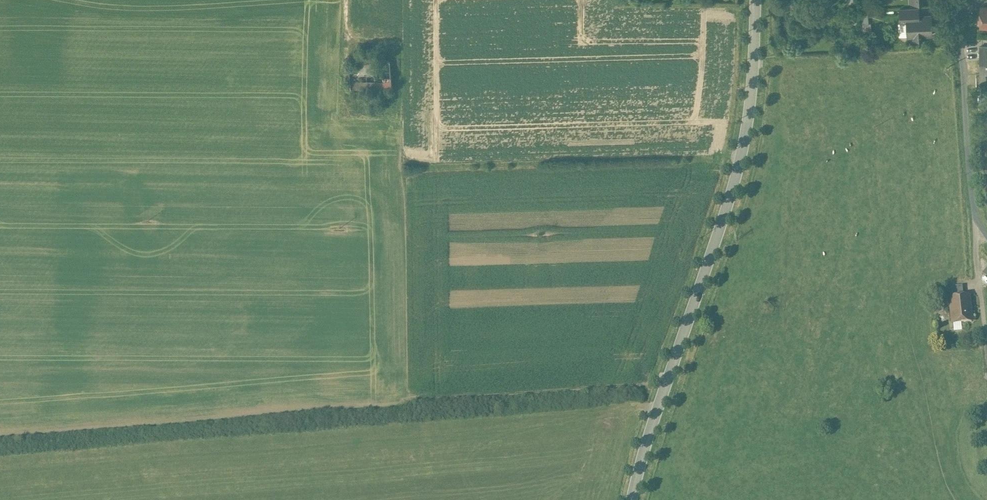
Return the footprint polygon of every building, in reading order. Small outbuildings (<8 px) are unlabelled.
[(918,7),(900,8),(901,22),(908,22),(907,16),(919,15),(918,7)] [(981,7),(981,15),(980,15),(977,18),(977,21),(980,24),(981,24),(981,26),(986,26),(986,7),(981,7)] [(919,15),(907,16),(908,22),(908,35),(914,35),(914,37),(925,36),(925,34),(932,34),(931,15),(919,15)] [(390,59),(349,62),(353,101),(393,98),(390,59)] [(962,286),(947,288),(949,300),(950,300),(950,299),(964,297),(962,286)] [(964,297),(950,299),(950,300),(953,321),(961,320),(961,323),(972,322),(969,297),(964,297)]
